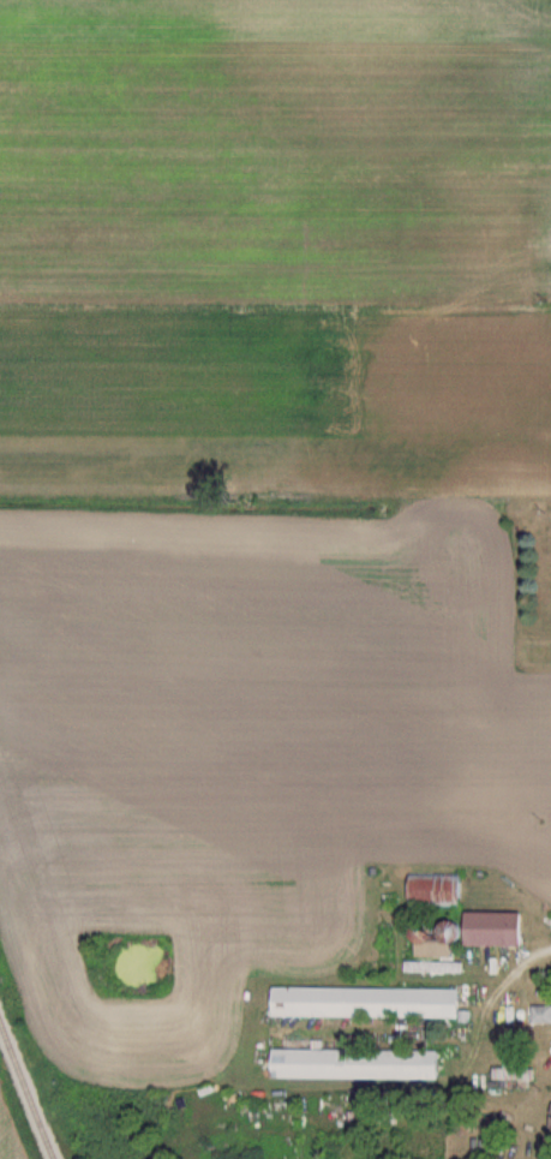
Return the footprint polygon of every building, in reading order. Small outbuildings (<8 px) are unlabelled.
[(527,945),(527,912),(468,912),(468,945),(527,945)] [(459,921),(444,922),(415,923),(415,958),(423,958),(423,968),(459,968),(459,921)] [(276,987),(276,1016),(463,1018),(464,988),(276,987)] [(550,1022),(550,1006),(535,1006),(535,1022),(550,1022)] [(442,1080),(443,1049),(286,1047),(286,1049),(276,1049),(276,1078),(442,1080)] [(538,1080),(538,1068),(525,1068),(525,1059),(507,1059),(507,1067),(496,1067),(496,1080),(538,1080)]
